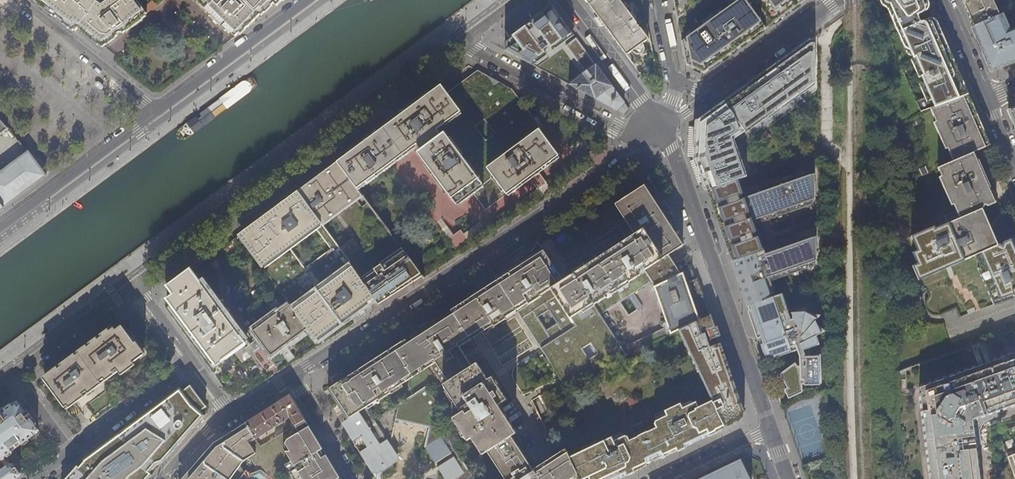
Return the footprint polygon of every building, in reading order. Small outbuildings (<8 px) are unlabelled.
[(76,31),(79,26),(102,44),(120,32),(121,33),(147,13),(137,0),(114,0),(102,9),(90,0),(37,0),(76,31)] [(207,6),(206,7),(214,16),(213,18),(219,24),(221,22),(235,36),(246,25),(248,27),(261,15),(273,2),(277,6),(282,0),(201,0),(207,6)] [(608,31),(626,55),(632,51),(634,53),(637,54),(639,54),(640,54),(642,53),(643,51),(644,49),(644,48),(644,46),(643,45),(642,44),(648,39),(640,28),(639,28),(639,26),(638,25),(637,24),(636,24),(636,23),(620,0),(585,0),(608,31)] [(678,29),(685,64),(695,69),(703,73),(744,44),(805,0),(672,0),(678,29)] [(927,0),(872,0),(883,25),(920,112),(930,109),(964,96),(968,94),(927,0)] [(996,0),(960,0),(991,72),(1008,65),(1014,62),(1014,30),(1014,29),(1011,30),(1008,29),(1002,14),(996,0)] [(502,48),(569,84),(596,65),(582,46),(558,14),(551,4),(525,23),(501,40),(502,48)] [(697,121),(695,158),(706,188),(707,191),(739,180),(746,177),(733,140),(737,137),(739,140),(747,134),(749,136),(801,98),(799,95),(814,84),(814,40),(810,40),(787,56),(750,83),(713,110),(697,121)] [(596,65),(569,84),(624,114),(629,109),(613,88),(596,65)] [(381,129),(337,162),(357,189),(417,144),(421,149),(418,152),(456,204),(473,192),(486,209),(559,156),(540,129),(542,127),(511,88),(477,70),(461,82),(446,93),(441,85),(386,126),(381,129)] [(981,132),(976,121),(975,122),(968,104),(964,96),(930,109),(936,122),(934,123),(946,150),(948,149),(954,161),(938,168),(941,176),(939,178),(951,206),(954,205),(960,219),(948,224),(963,260),(974,255),(994,247),(978,209),(982,208),(983,204),(987,206),(993,203),(987,188),(975,160),(971,152),(974,151),(987,146),(981,132)] [(990,145),(984,131),(981,132),(987,146),(990,145)] [(4,207),(46,175),(28,151),(0,172),(0,202),(4,207)] [(357,189),(337,162),(318,177),(307,184),(298,191),(300,193),(321,223),(361,194),(357,189)] [(814,169),(744,194),(739,180),(707,191),(709,196),(711,203),(718,225),(731,262),(764,250),(755,224),(753,220),(812,199),(815,198),(814,169)] [(678,274),(666,255),(683,245),(644,185),(636,190),(623,198),(620,193),(550,239),(565,260),(626,221),(634,233),(563,279),(543,250),(534,256),(504,275),(456,306),(451,310),(453,314),(411,341),(408,343),(405,339),(361,368),(330,387),(349,418),(366,407),(436,362),(448,381),(443,384),(461,412),(453,417),(468,440),(472,438),(482,454),(487,451),(504,478),(502,478),(580,478),(569,457),(565,448),(532,469),(511,436),(515,433),(497,405),(506,399),(491,376),(487,379),(477,362),(472,365),(459,346),(493,325),(494,326),(506,319),(505,317),(515,311),(563,386),(625,356),(670,335),(667,327),(620,349),(598,315),(650,281),(653,286),(678,274)] [(995,202),(989,187),(987,188),(993,203),(995,202)] [(321,223),(300,193),(286,203),(240,237),(289,303),(308,328),(316,339),(357,309),(373,297),(360,277),(350,262),(339,247),(321,223)] [(753,220),(755,224),(813,203),(812,199),(753,220)] [(948,224),(960,219),(957,211),(945,217),(948,224)] [(994,247),(974,255),(963,260),(948,224),(935,229),(934,227),(912,236),(917,251),(913,252),(918,264),(913,266),(918,280),(949,267),(949,264),(962,259),(963,261),(975,256),(993,305),(1014,297),(1014,296),(1014,254),(1014,253),(1009,240),(1003,243),(1001,246),(998,245),(994,247)] [(456,249),(467,239),(459,229),(447,239),(456,249)] [(770,281),(769,277),(787,271),(816,261),(816,236),(779,249),(766,254),(764,251),(764,250),(731,262),(739,283),(747,306),(775,296),(770,281)] [(352,238),(339,247),(350,262),(355,259),(351,253),(359,247),(352,238)] [(778,246),(764,251),(766,254),(779,249),(778,246)] [(373,297),(378,304),(398,292),(414,281),(412,278),(420,273),(401,247),(379,262),(380,264),(360,277),(373,297)] [(166,299),(215,365),(234,351),(241,361),(251,354),(244,344),(246,342),(192,270),(168,287),(173,294),(166,299)] [(787,271),(769,277),(770,281),(788,275),(787,271)] [(420,273),(412,278),(414,281),(422,276),(420,273)] [(681,273),(678,274),(653,286),(651,286),(667,327),(670,335),(678,331),(698,321),(689,296),(681,273)] [(820,334),(811,326),(816,320),(805,319),(806,314),(792,317),(793,319),(790,320),(781,294),(775,296),(747,306),(759,342),(766,361),(796,350),(799,356),(800,366),(798,366),(795,363),(781,374),(787,388),(784,389),(789,398),(803,392),(803,383),(822,383),(821,356),(806,356),(803,350),(815,346),(812,338),(820,334)] [(308,328),(289,303),(253,330),(271,356),(308,328)] [(710,315),(698,321),(678,331),(713,402),(725,428),(734,424),(742,420),(744,413),(729,369),(710,315)] [(45,379),(65,407),(117,369),(120,373),(143,355),(123,329),(118,333),(114,328),(93,344),(63,365),(45,379)] [(1013,329),(1004,333),(1010,348),(1014,346),(1014,329),(1013,329)] [(996,360),(989,338),(962,348),(978,366),(919,388),(921,392),(920,393),(931,478),(978,478),(972,420),(1014,404),(1014,353),(996,360)] [(386,437),(388,427),(394,424),(396,419),(429,428),(424,447),(445,478),(474,478),(432,413),(440,408),(426,386),(374,420),(366,407),(349,418),(352,422),(350,428),(346,431),(364,459),(370,469),(381,472),(393,464),(395,453),(390,445),(391,444),(386,437)] [(179,387),(117,434),(83,459),(84,461),(79,468),(77,466),(65,478),(149,478),(205,415),(192,404),(179,387)] [(305,419),(289,394),(246,422),(245,423),(255,438),(256,439),(287,419),(290,424),(275,433),(277,436),(295,425),(305,419)] [(16,400),(0,412),(0,467),(2,470),(0,471),(0,478),(15,478),(21,475),(21,470),(16,463),(11,462),(10,463),(9,461),(9,458),(6,455),(39,431),(16,400)] [(725,428),(713,402),(699,409),(695,402),(682,408),(680,403),(655,415),(654,416),(656,420),(654,421),(654,424),(655,427),(669,454),(706,437),(725,428)] [(321,445),(305,419),(295,425),(291,433),(292,436),(287,439),(283,446),(291,460),(285,464),(294,478),(297,478),(301,477),(303,478),(341,478),(321,445)] [(249,441),(255,438),(245,423),(214,443),(181,478),(229,478),(239,465),(244,473),(245,471),(241,465),(244,460),(255,453),(249,441)] [(669,454),(655,427),(629,440),(643,467),(646,465),(647,462),(647,461),(662,453),(663,455),(667,456),(669,454)] [(628,437),(625,435),(623,436),(622,434),(620,433),(569,457),(580,478),(583,478),(588,477),(589,478),(600,478),(605,477),(606,478),(617,478),(643,467),(629,440),(628,437)] [(1007,456),(1014,478),(1014,453),(1007,456)] [(741,461),(735,464),(735,463),(714,472),(715,474),(706,478),(705,476),(700,478),(750,478),(741,461)] [(245,471),(244,473),(239,465),(229,478),(249,478),(245,471)]
